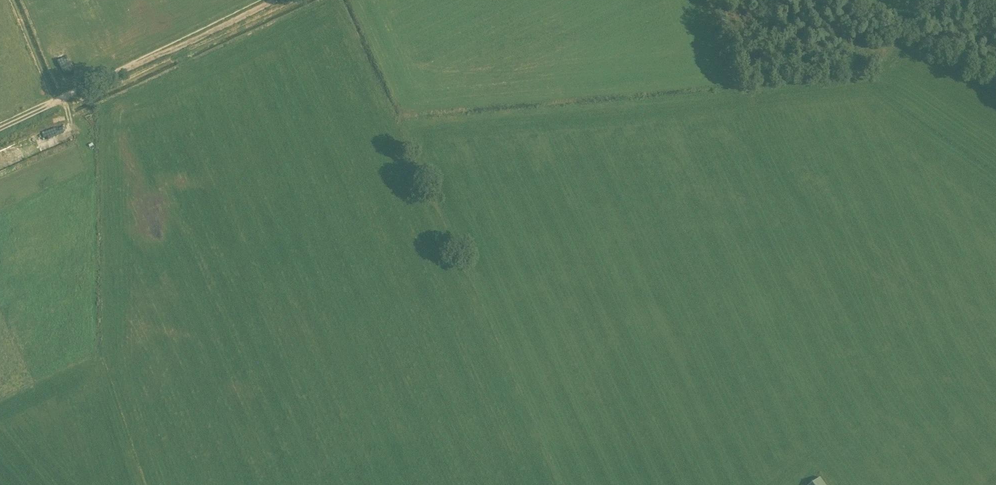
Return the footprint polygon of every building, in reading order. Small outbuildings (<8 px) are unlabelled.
[(58,56),(67,77),(75,73),(66,52),(58,56)]
